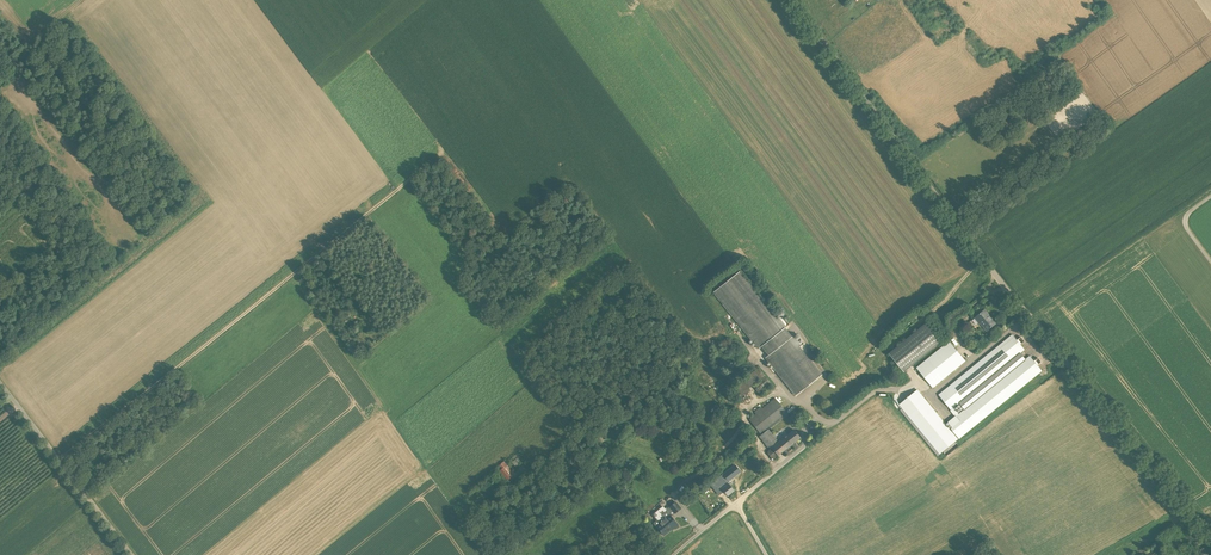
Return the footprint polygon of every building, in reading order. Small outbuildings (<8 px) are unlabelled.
[(740,271),(713,292),(759,349),(762,346),(769,355),(765,358),(796,396),(822,375),(800,347),(802,345),(794,335),(792,337),(785,328),(787,327),(779,317),(777,318),(740,271)] [(985,310),(975,318),(979,323),(980,322),(987,331),(995,325),(989,317),(990,316),(985,310)] [(927,323),(889,354),(904,372),(942,342),(927,323)] [(1025,350),(1013,334),(939,395),(951,410),(1025,350)] [(950,341),(917,368),(933,388),(966,361),(950,341)] [(949,422),(954,428),(952,430),(959,439),(1042,371),(1030,356),(949,422)] [(947,456),(959,446),(955,442),(959,439),(918,390),(899,405),(940,454),(943,452),(947,456)] [(788,436),(795,430),(796,429),(786,416),(788,414),(775,399),(762,409),(761,407),(754,412),(756,414),(749,419),(761,435),(760,436),(770,449),(768,451),(768,454),(773,459),(789,446),(784,439),(779,442),(773,435),(782,428),(788,436)] [(784,439),(789,446),(800,437),(795,430),(788,436),(784,439)] [(601,435),(596,438),(600,444),(605,440),(601,435)] [(754,449),(749,453),(752,457),(749,459),(759,470),(766,464),(754,449)] [(519,455),(512,461),(517,467),(524,461),(519,455)] [(500,465),(503,468),(500,471),(507,480),(512,477),(511,476),(514,474),(504,462),(500,465)] [(715,478),(717,481),(722,488),(728,496),(734,491),(728,483),(728,484),(723,477),(720,474),(715,478)] [(654,523),(660,531),(664,535),(677,524),(671,516),(674,513),(675,513),(681,508),(675,502),(666,509),(663,506),(652,515),(657,520),(654,523)]
